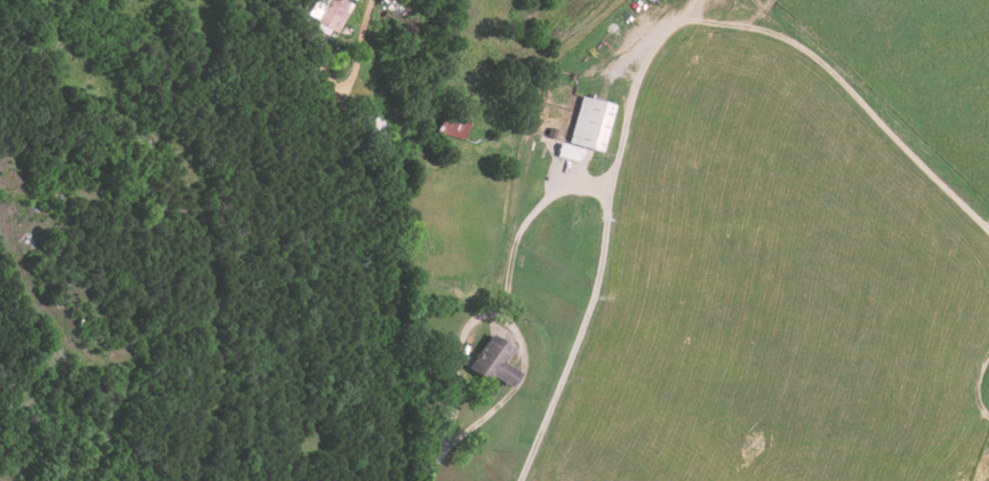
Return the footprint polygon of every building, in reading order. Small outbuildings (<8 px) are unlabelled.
[(349,3),(344,0),(315,0),(306,17),(334,32),(349,3)] [(599,152),(612,105),(580,96),(568,143),(599,152)] [(385,137),(374,112),(363,117),(374,142),(385,137)] [(467,122),(443,113),(437,131),(461,140),(467,122)] [(581,149),(560,143),(557,156),(578,162),(581,149)] [(467,369),(487,382),(490,377),(508,388),(517,373),(501,363),(510,348),(488,334),(467,369)]
